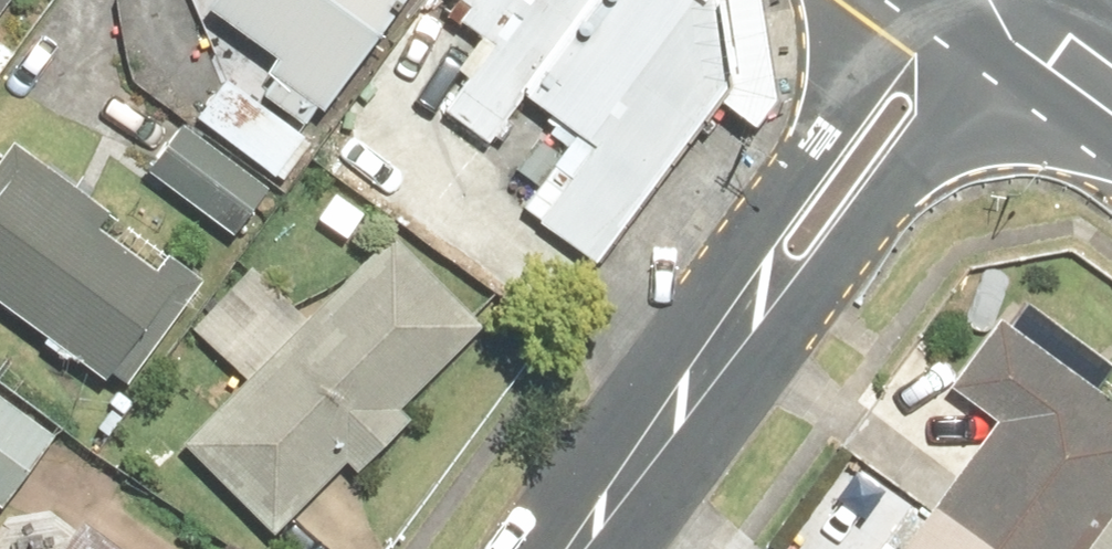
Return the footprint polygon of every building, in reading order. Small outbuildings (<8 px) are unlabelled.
[(10,0),(0,0),(0,14),(10,0)] [(201,13),(268,63),(248,89),(299,128),(395,0),(210,0),(201,13)] [(388,76),(472,135),(499,98),(568,0),(442,0),(388,76)] [(499,98),(553,136),(500,211),(578,270),(717,86),(705,0),(568,0),(499,98)] [(18,50),(0,38),(0,76),(18,50)] [(309,145),(222,84),(194,125),(280,186),(309,145)] [(262,194),(172,128),(146,163),(237,229),(262,194)] [(0,148),(0,307),(117,392),(195,284),(2,145),(0,148)] [(386,242),(304,322),(249,265),(184,329),(239,385),(178,444),(271,539),(345,467),(353,476),(404,426),(391,412),(473,332),(386,242)] [(998,324),(946,394),(992,428),(903,548),(1111,548),(1111,407),(998,324)] [(51,438),(0,400),(0,507),(51,438)] [(32,492),(0,535),(0,548),(110,548),(32,492)]
